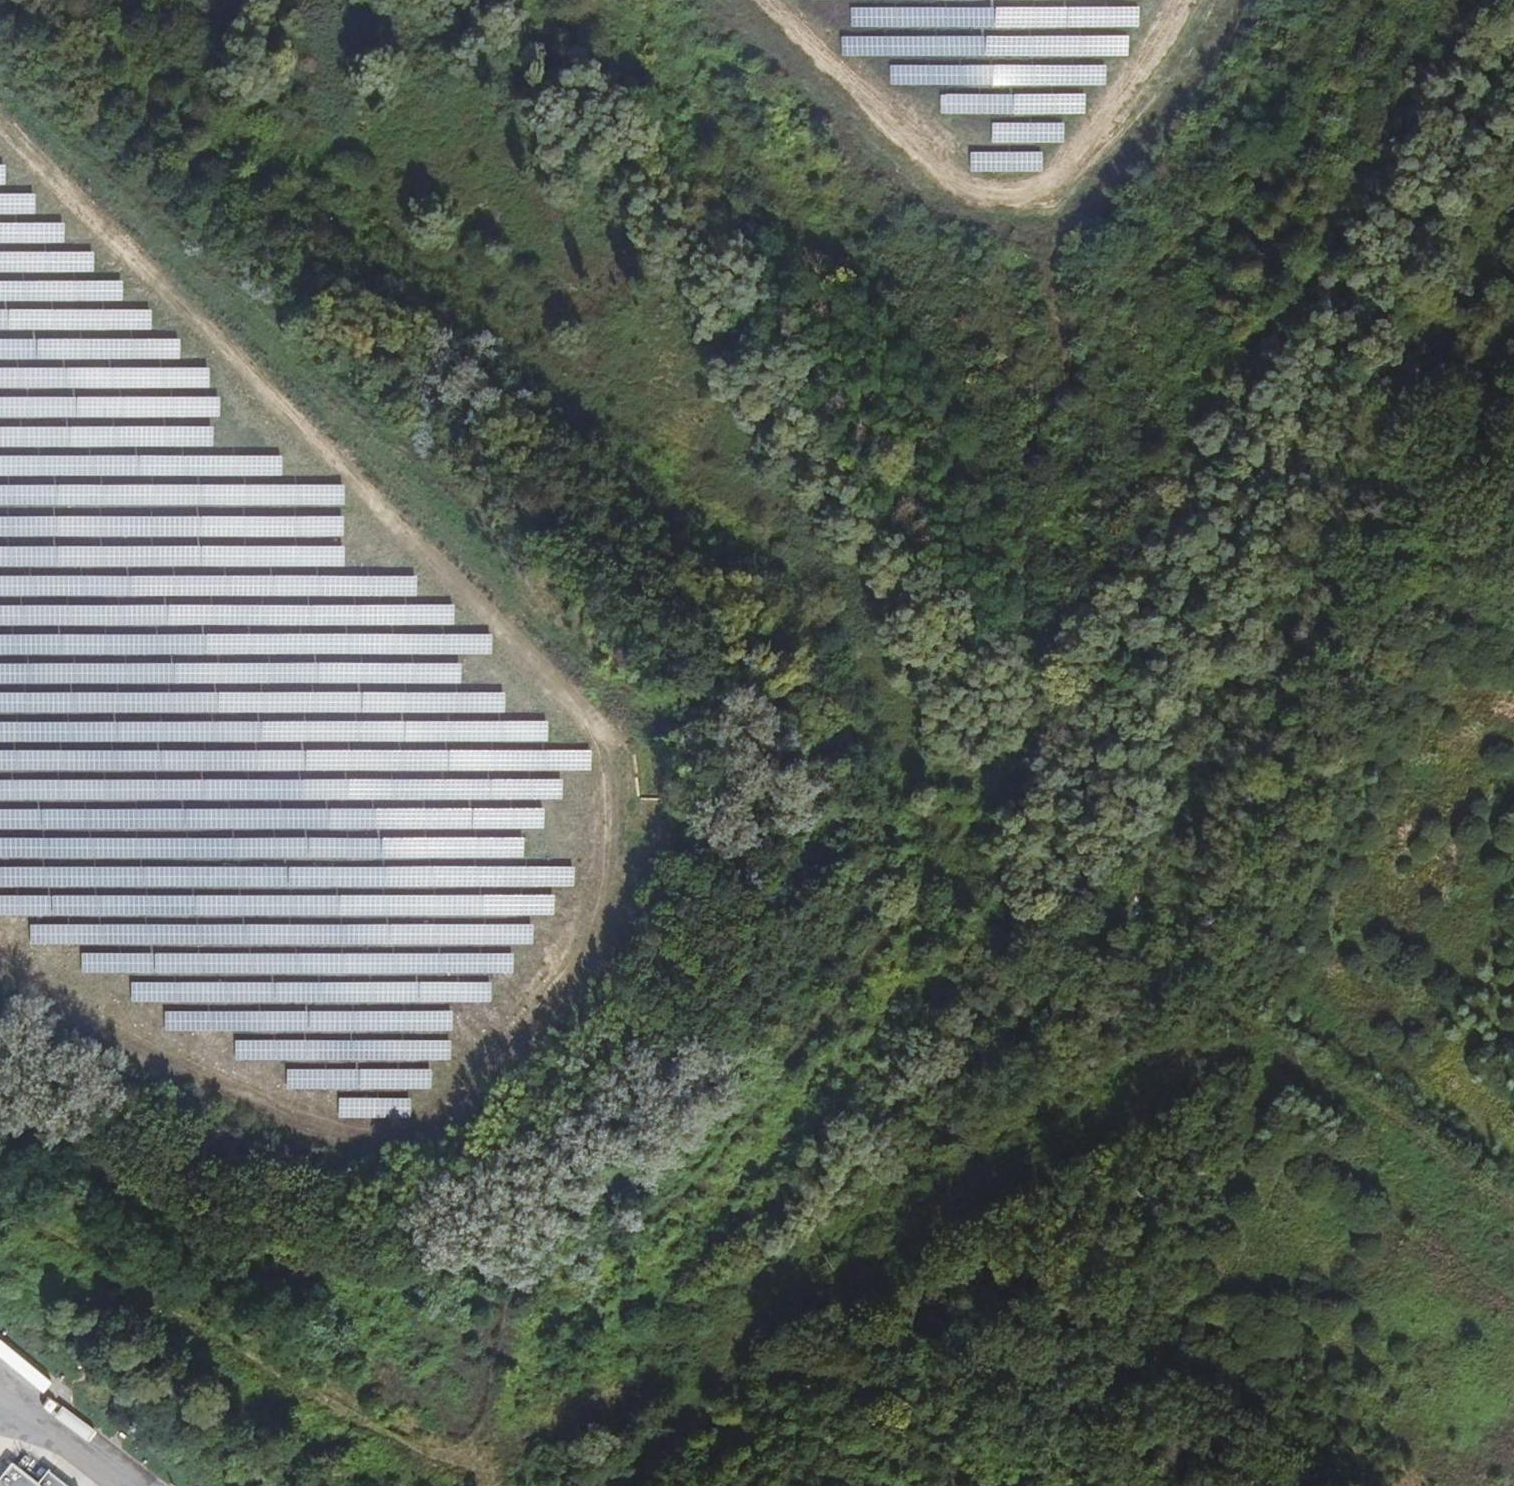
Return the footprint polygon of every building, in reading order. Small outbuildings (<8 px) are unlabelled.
[(4,1462),(0,1467),(0,1485),(35,1485),(4,1462)]
